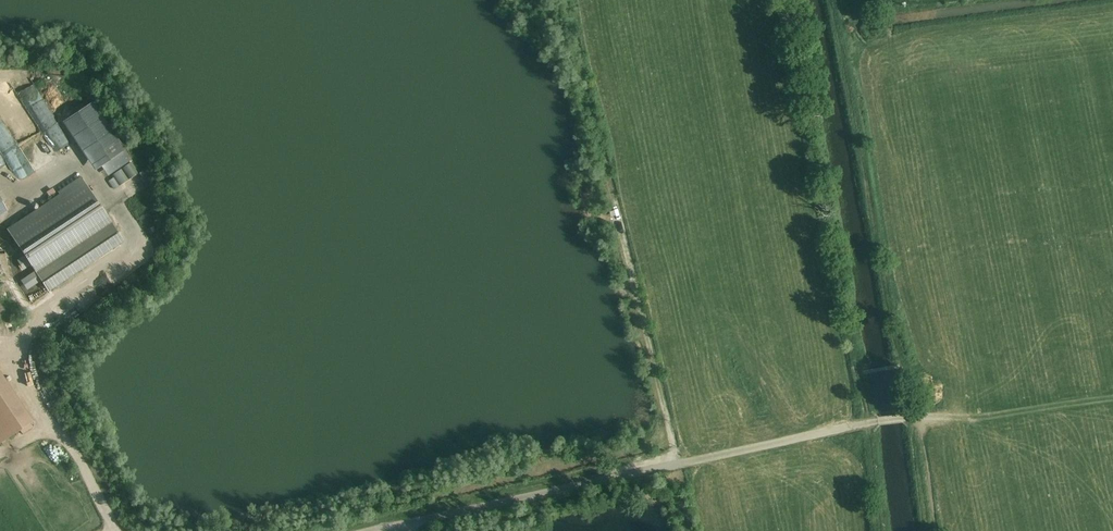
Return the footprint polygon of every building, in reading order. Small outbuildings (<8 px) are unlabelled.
[(8,128),(15,124),(18,129),(30,124),(18,96),(0,104),(0,111),(8,128)] [(124,150),(93,104),(71,119),(101,165),(124,150)] [(11,134),(0,117),(0,141),(11,134)] [(121,186),(139,172),(131,163),(113,176),(121,186)] [(61,195),(9,230),(48,290),(122,241),(81,178),(60,193),(61,195)] [(0,370),(0,442),(33,421),(0,370)]
